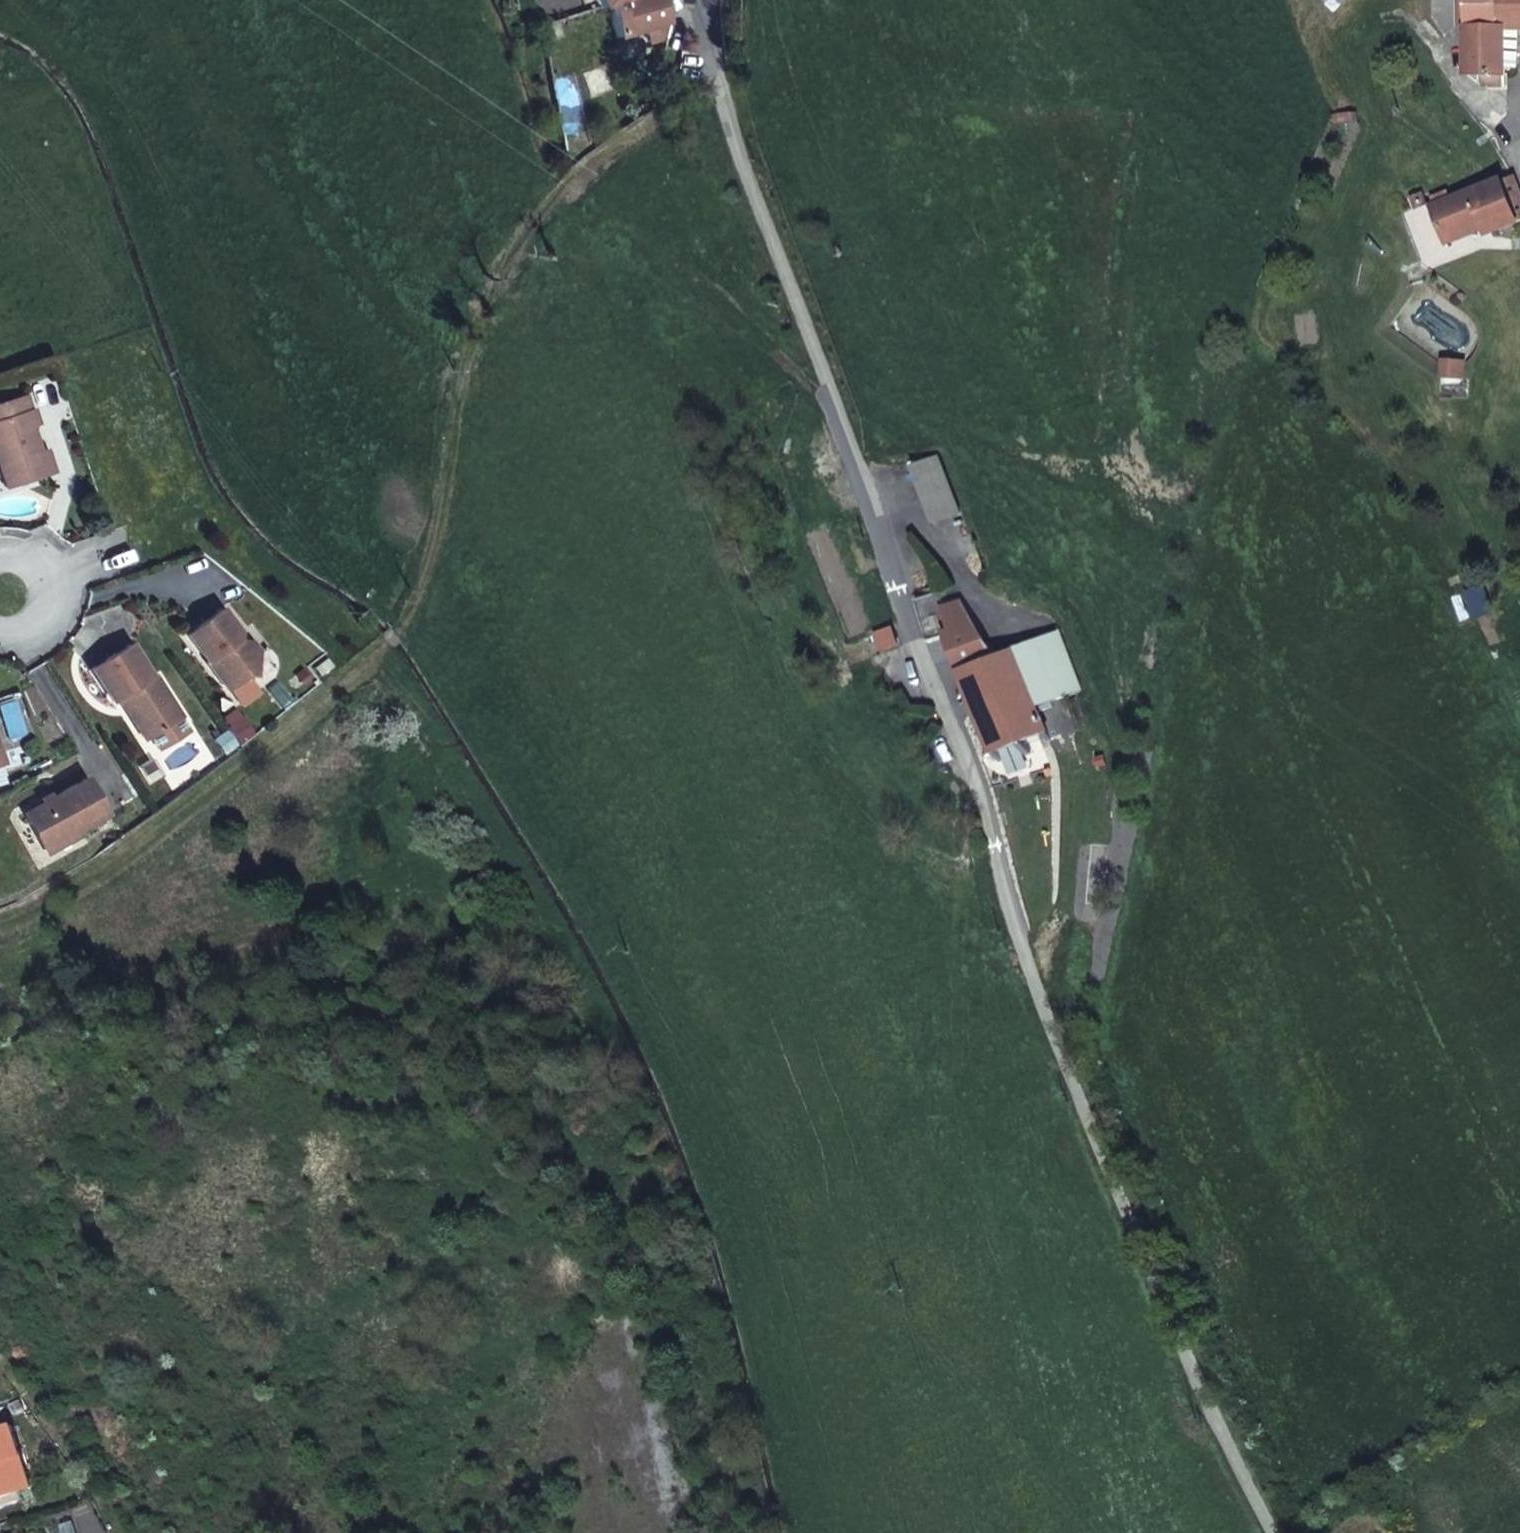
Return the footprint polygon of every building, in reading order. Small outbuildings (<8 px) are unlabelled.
[(600,3),(607,0),(619,38),(653,28),(656,39),(669,35),(671,22),(664,0),(634,0),(623,4),(622,0),(599,0),(600,3)] [(1468,73),(1506,73),(1506,35),(1506,26),(1518,26),(1519,26),(1519,0),(1467,0),(1468,73)] [(1506,26),(1506,35),(1518,35),(1518,26),(1506,26)] [(1513,175),(1473,190),(1488,231),(1519,219),(1519,192),(1513,175)] [(1473,190),(1449,199),(1464,241),(1488,231),(1473,190)] [(50,470),(41,447),(32,422),(37,420),(32,405),(0,417),(0,458),(11,486),(50,470)] [(41,447),(50,470),(56,468),(47,444),(41,447)] [(941,458),(916,467),(936,524),(961,516),(941,458)] [(247,631),(249,625),(226,599),(191,630),(236,684),(254,669),(261,669),(263,643),(256,642),(247,631)] [(920,616),(931,642),(948,635),(996,751),(983,756),(991,776),(1017,766),(1015,759),(1026,755),(1021,741),(1049,731),(1040,707),(1017,649),(1000,655),(962,600),(920,616)] [(263,643),(249,625),(247,631),(256,642),(263,643)] [(1017,649),(1040,707),(1082,690),(1059,630),(1017,649)] [(126,697),(131,704),(136,700),(157,729),(158,728),(167,729),(180,720),(186,707),(159,669),(157,671),(136,641),(99,667),(121,700),(126,697)] [(326,658),(315,668),(322,677),(334,666),(326,658)] [(136,700),(131,704),(152,733),(157,729),(136,700)] [(12,764),(0,735),(0,769),(12,764)] [(94,774),(33,814),(54,846),(115,806),(94,774)] [(3,1405),(0,1406),(0,1501),(32,1491),(3,1405)]
